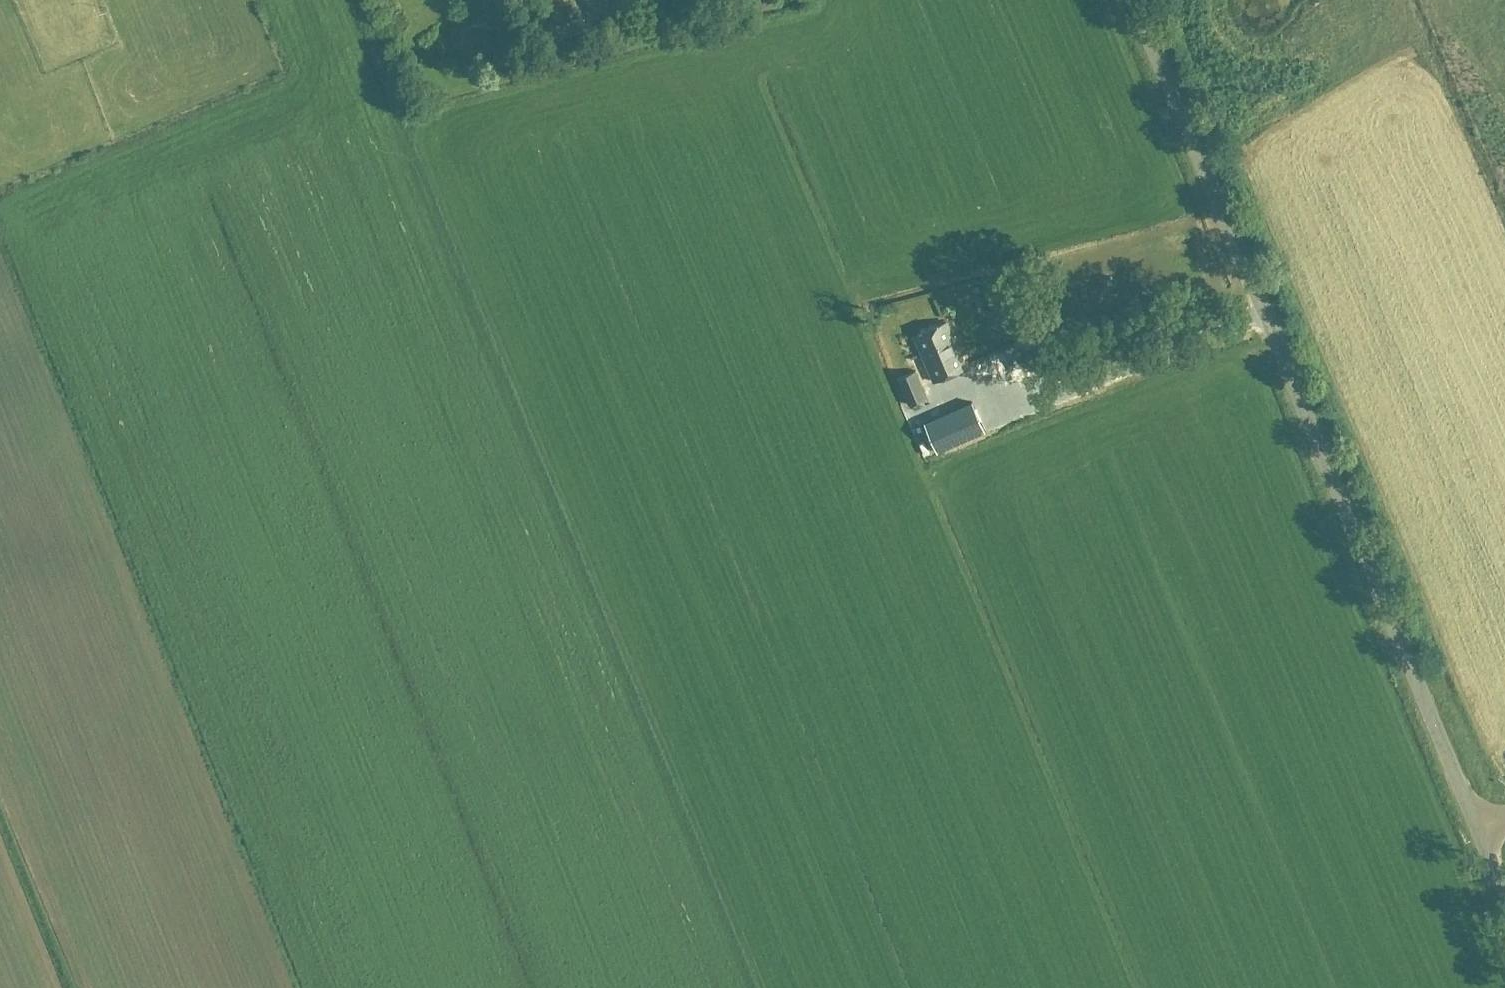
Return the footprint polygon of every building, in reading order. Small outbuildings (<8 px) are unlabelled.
[(554,23),(585,11),(581,0),(545,0),(554,23)] [(966,366),(947,322),(911,337),(921,361),(924,359),(933,380),(966,366)] [(914,371),(895,379),(906,405),(925,397),(914,371)] [(984,432),(971,403),(923,424),(936,453),(984,432)]
